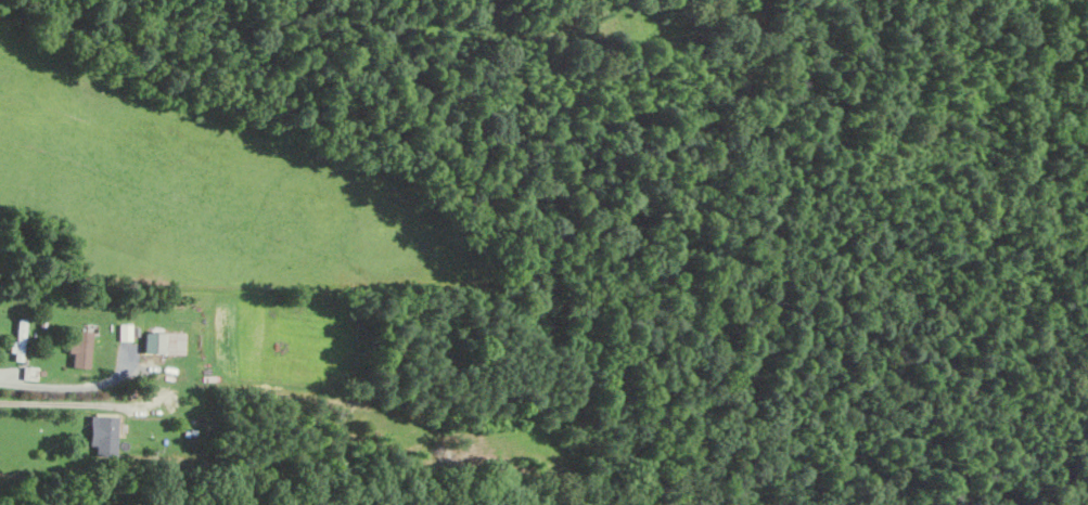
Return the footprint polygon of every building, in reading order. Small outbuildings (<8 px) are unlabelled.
[(120,341),(132,341),(132,324),(120,324),(120,341)] [(91,369),(93,332),(80,332),(80,341),(69,341),(69,353),(74,354),(73,368),(91,369)] [(167,353),(166,332),(145,333),(146,354),(167,353)] [(95,455),(118,456),(119,417),(90,416),(90,446),(95,446),(95,455)]
